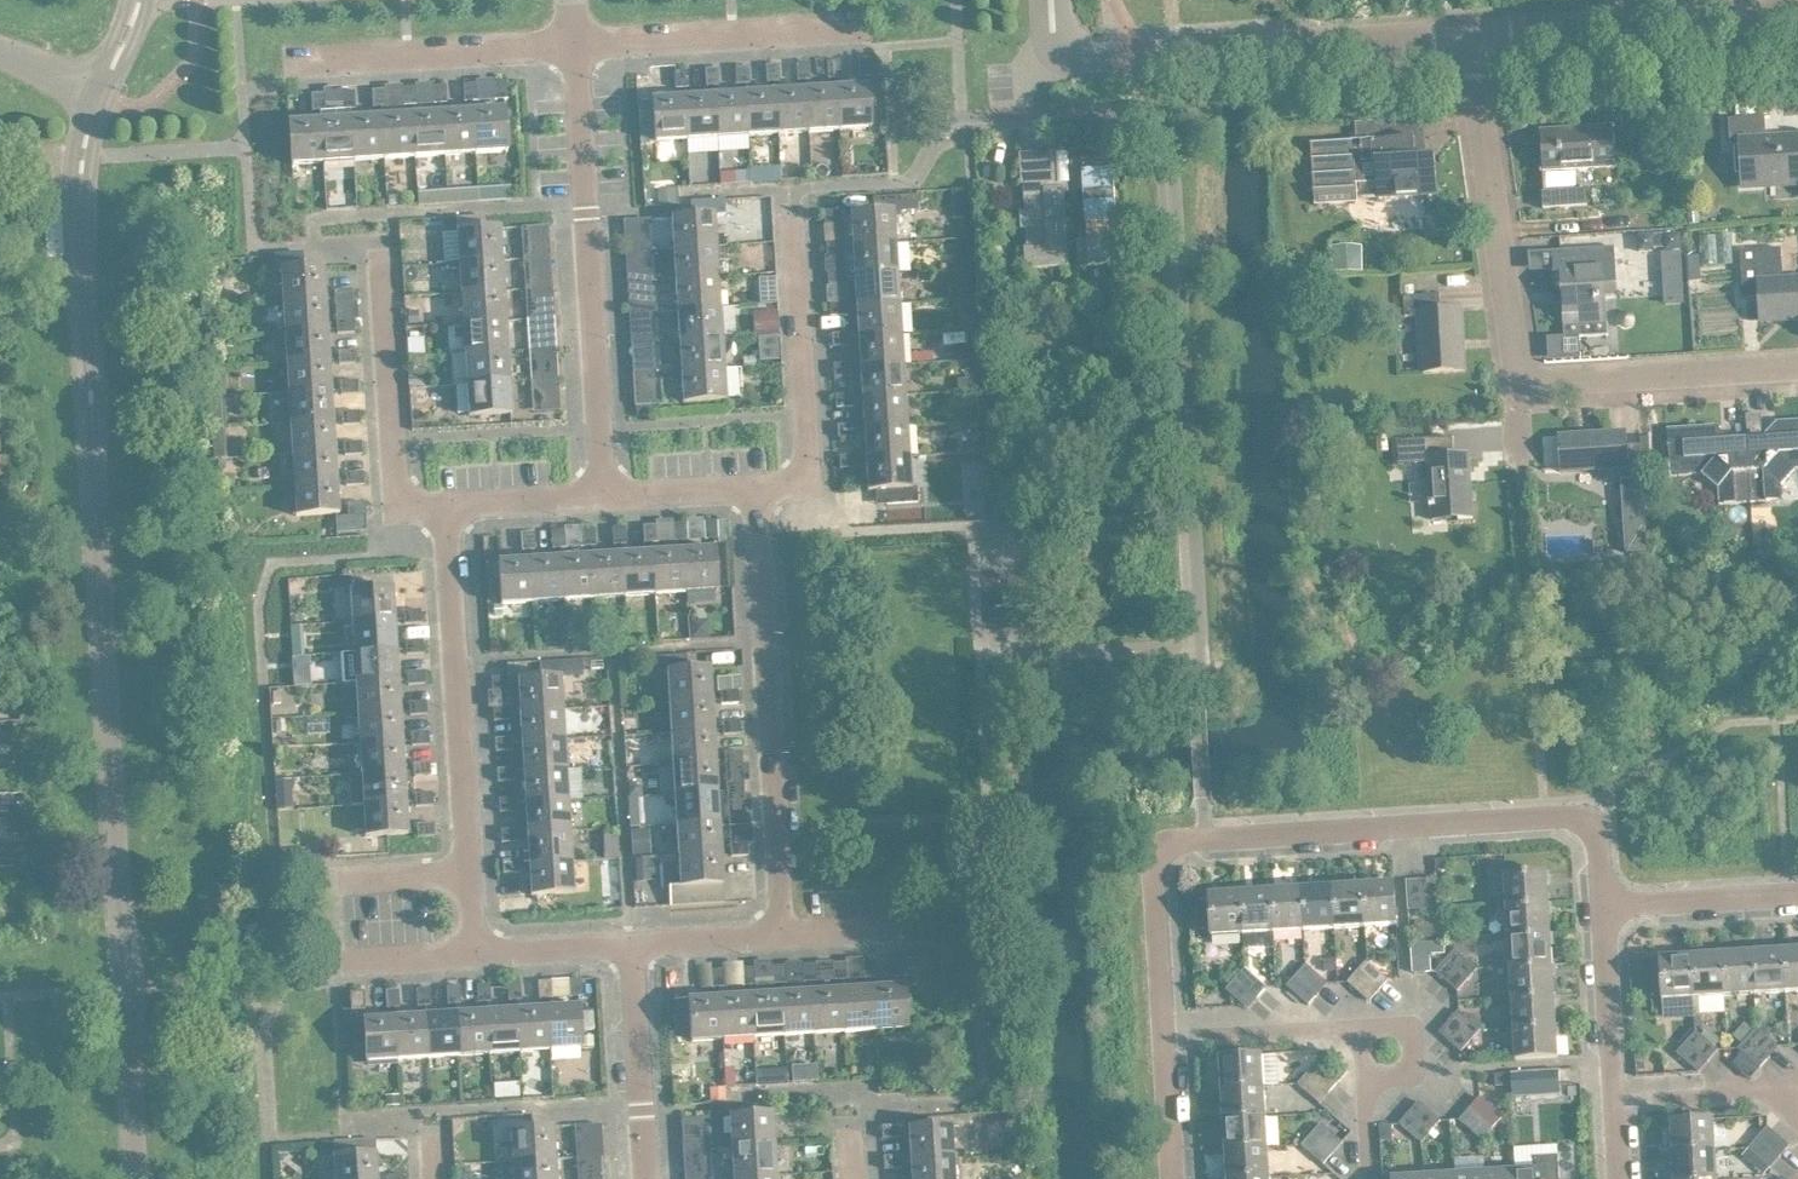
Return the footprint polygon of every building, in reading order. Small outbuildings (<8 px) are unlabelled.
[(860,57),(861,74),(874,74),(873,57),(860,57)] [(830,59),(831,76),(844,76),(843,58),(830,59)] [(799,61),(801,78),(813,77),(812,60),(799,61)] [(769,63),(770,80),(783,79),(782,62),(769,63)] [(751,64),(748,64),(739,65),(740,82),(752,81),(751,64)] [(708,67),(709,84),(722,83),(721,66),(708,67)] [(678,69),(679,86),(691,85),(690,68),(678,69)] [(510,96),(509,79),(497,80),(498,97),(510,96)] [(466,82),(467,99),(480,98),(479,81),(466,82)] [(436,84),(437,101),(450,100),(448,83),(436,84)] [(870,83),(840,85),(842,128),(872,126),(872,127),(874,127),(871,83),(870,83)] [(405,86),(406,103),(419,102),(418,85),(405,86)] [(840,85),(809,87),(812,130),(842,128),(840,85)] [(375,88),(376,105),(389,104),(388,87),(375,88)] [(809,87),(779,89),(781,132),(812,130),(809,87)] [(344,90),(345,107),(358,106),(357,89),(344,90)] [(779,89),(748,91),(751,134),(781,132),(779,89)] [(314,92),(315,109),(328,108),(327,91),(314,92)] [(748,91),(718,93),(720,136),(751,134),(748,91)] [(718,93),(687,95),(690,137),(720,136),(718,93)] [(690,137),(687,95),(657,97),(657,96),(655,96),(658,140),(660,140),(660,139),(690,137)] [(506,106),(476,108),(479,151),(509,149),(510,149),(507,106),(506,106)] [(476,108),(445,110),(448,153),(479,151),(476,108)] [(445,110),(415,112),(418,155),(448,153),(445,110)] [(415,112),(384,114),(387,157),(418,155),(415,112)] [(384,114),(354,116),(357,158),(387,157),(384,114)] [(1746,183),(1797,180),(1797,137),(1769,139),(1767,116),(1772,116),(1772,115),(1731,117),(1732,143),(1743,142),(1746,183)] [(354,116),(324,118),(326,160),(357,158),(354,116)] [(326,160),(324,118),(294,120),(294,119),(292,119),(295,163),(326,160)] [(1543,129),(1545,170),(1618,166),(1615,125),(1543,129)] [(1410,137),(1312,143),(1315,201),(1356,199),(1355,180),(1378,178),(1379,196),(1439,192),(1437,154),(1411,156),(1410,137)] [(1066,192),(1073,191),(1072,161),(1060,162),(1059,150),(1021,152),(1023,183),(1026,183),(1028,211),(1022,211),(1023,228),(1028,227),(1029,246),(1027,246),(1028,268),(1070,265),(1066,192)] [(1071,157),(1072,161),(1073,191),(1086,190),(1088,238),(1080,239),(1081,265),(1122,263),(1116,155),(1071,157)] [(768,167),(753,168),(753,169),(754,181),(769,181),(768,167)] [(753,169),(738,170),(739,182),(754,181),(753,169)] [(679,187),(660,189),(661,204),(680,202),(679,187)] [(969,188),(954,189),(955,203),(970,202),(969,188)] [(1549,191),(1550,204),(1550,206),(1589,204),(1588,188),(1549,191)] [(876,196),(877,211),(897,209),(897,210),(921,208),(920,193),(876,196)] [(727,199),(693,201),(694,214),(718,212),(718,214),(728,213),(727,199)] [(827,210),(828,223),(845,222),(844,209),(827,210)] [(854,214),(856,244),(898,241),(896,211),(897,211),(897,210),(897,209),(877,211),(853,212),(853,214),(854,214)] [(675,217),(677,247),(720,244),(718,214),(718,212),(694,214),(674,215),(674,217),(675,217)] [(525,225),(525,236),(552,234),(551,223),(525,225)] [(460,230),(462,260),(505,258),(503,227),(504,227),(504,226),(460,229),(460,230)] [(1661,234),(1639,235),(1640,251),(1656,250),(1656,246),(1661,245),(1666,245),(1666,250),(1683,249),(1683,233),(1661,234)] [(628,240),(629,251),(655,249),(654,239),(628,240)] [(829,241),(830,253),(847,252),(846,239),(829,241)] [(856,244),(858,274),(900,272),(898,241),(856,244)] [(677,247),(679,277),(721,275),(720,244),(677,247)] [(1364,245),(1334,245),(1334,270),(1364,270),(1364,245)] [(1745,296),(1761,295),(1763,319),(1797,317),(1797,278),(1784,279),(1782,245),(1742,247),(1745,296)] [(1610,334),(1607,295),(1620,294),(1617,246),(1554,250),(1555,268),(1562,267),(1566,337),(1610,334)] [(284,269),(286,300),(328,297),(326,267),(327,267),(327,265),(307,266),(307,251),(278,253),(278,268),(283,268),(283,269),(284,269)] [(526,255),(527,266),(554,264),(553,254),(526,255)] [(1701,254),(1690,255),(1691,280),(1703,279),(1701,254)] [(462,260),(464,291),(507,288),(505,258),(462,260)] [(630,271),(630,281),(657,280),(656,269),(630,271)] [(831,271),(832,284),(849,283),(848,270),(831,271)] [(858,274),(860,305),(902,302),(900,272),(858,274)] [(679,277),(681,308),(723,305),(721,275),(679,277)] [(528,286),(529,296),(556,295),(555,284),(528,286)] [(337,288),(338,301),(355,300),(355,287),(337,288)] [(464,291),(466,321),(509,319),(507,288),(464,291)] [(779,288),(762,289),(763,301),(779,300),(779,288)] [(1421,315),(1424,370),(1465,368),(1462,309),(1442,310),(1441,293),(1405,295),(1407,315),(1421,315)] [(286,300),(288,330),(330,327),(328,297),(286,300)] [(632,301),(632,312),(659,310),(658,299),(632,301)] [(833,301),(833,314),(851,313),(850,300),(833,301)] [(860,305),(861,335),(904,332),(902,302),(860,305)] [(681,308),(682,338),(725,336),(723,305),(681,308)] [(780,309),(765,310),(766,333),(781,332),(780,309)] [(422,310),(410,310),(411,323),(422,322),(422,310)] [(976,314),(961,315),(962,330),(977,329),(976,314)] [(530,316),(531,327),(558,325),(557,315),(530,316)] [(339,319),(340,332),(357,330),(356,318),(339,319)] [(466,321),(468,352),(511,349),(509,319),(466,321)] [(288,330),(289,360),(332,358),(330,327),(288,330)] [(634,332),(634,342),(661,341),(660,330),(634,332)] [(835,332),(835,345),(852,344),(852,331),(835,332)] [(861,335),(863,365),(906,363),(904,332),(861,335)] [(682,338),(684,369),(727,366),(725,336),(682,338)] [(427,337),(410,338),(411,354),(428,353),(427,337)] [(532,347),(533,357),(559,356),(559,345),(532,347)] [(341,349),(342,362),(359,361),(358,348),(341,349)] [(468,352),(470,382),(513,379),(511,349),(468,352)] [(289,360),(291,391),(334,388),(332,358),(289,360)] [(635,362),(636,373),(663,371),(662,360),(635,362)] [(836,362),(837,375),(854,374),(854,361),(836,362)] [(863,365),(865,396),(908,393),(906,363),(863,365)] [(727,366),(684,369),(686,399),(686,400),(730,398),(729,396),(727,366)] [(426,371),(412,372),(413,385),(427,384),(426,371)] [(534,377),(535,388),(561,386),(561,375),(534,377)] [(343,380),(344,392),(361,391),(360,379),(343,380)] [(513,379),(470,382),(472,412),(471,412),(471,414),(515,411),(515,410),(514,410),(513,379)] [(291,391),(293,421),(336,419),(334,388),(291,391)] [(637,393),(638,403),(665,402),(664,391),(637,393)] [(838,393),(839,397),(839,405),(856,404),(855,392),(838,393)] [(865,396),(867,426),(910,424),(908,393),(865,396)] [(345,410),(346,423),(363,422),(362,409),(345,410)] [(293,421),(295,452),(338,449),(336,419),(293,421)] [(1748,437),(1752,501),(1783,499),(1782,482),(1796,467),(1797,467),(1797,419),(1778,420),(1779,435),(1748,437)] [(840,423),(841,436),(858,435),(857,422),(840,423)] [(867,426),(869,457),(912,454),(910,424),(867,426)] [(1752,501),(1748,437),(1718,439),(1717,424),(1669,427),(1670,444),(1685,443),(1686,457),(1671,458),(1672,475),(1704,473),(1719,486),(1720,503),(1752,501)] [(228,425),(216,426),(216,437),(229,436),(228,425)] [(1644,477),(1642,443),(1628,444),(1627,429),(1561,434),(1563,471),(1628,466),(1629,477),(1644,477)] [(1433,505),(1434,519),(1474,516),(1470,452),(1456,453),(1455,435),(1399,439),(1400,463),(1430,461),(1433,502),(1431,502),(1431,505),(1433,505)] [(347,441),(348,453),(365,452),(364,439),(347,441)] [(295,452),(297,482),(340,480),(338,449),(295,452)] [(842,454),(843,466),(860,465),(859,453),(842,454)] [(912,454),(869,457),(871,487),(870,487),(870,489),(889,487),(890,503),(923,501),(922,485),(914,486),(914,484),(912,454)] [(349,471),(349,484),(367,483),(366,470),(349,471)] [(1648,548),(1644,477),(1629,477),(1623,478),(1627,549),(1648,548)] [(340,480),(297,482),(299,512),(298,512),(298,514),(342,511),(342,510),(341,510),(340,480)] [(351,501),(351,514),(368,513),(368,500),(351,501)] [(0,515),(0,529),(9,529),(8,515),(0,515)] [(707,520),(708,537),(720,536),(719,519),(707,520)] [(676,522),(677,539),(690,538),(689,521),(676,522)] [(646,524),(647,541),(659,540),(658,523),(646,524)] [(628,525),(625,525),(615,526),(616,543),(629,542),(628,525)] [(1727,526),(1728,543),(1747,542),(1746,525),(1727,526)] [(585,527),(586,545),(599,544),(598,527),(585,527)] [(554,529),(555,546),(568,546),(567,529),(554,529)] [(524,531),(525,548),(538,548),(537,530),(524,531)] [(716,546),(686,548),(688,591),(718,589),(720,589),(717,546),(716,546)] [(686,548),(655,550),(658,593),(688,591),(686,548)] [(655,550),(625,552),(627,594),(658,593),(655,550)] [(625,552),(594,554),(597,596),(627,594),(625,552)] [(594,554),(564,556),(566,598),(597,596),(594,554)] [(564,556),(533,557),(536,600),(566,598),(564,556)] [(536,600),(533,557),(503,559),(502,559),(504,603),(506,602),(536,600)] [(353,575),(338,576),(339,588),(354,587),(353,575)] [(353,590),(355,620),(397,618),(395,587),(396,587),(396,586),(352,589),(352,590),(353,590)] [(406,609),(407,622),(424,621),(424,608),(406,609)] [(355,620),(357,651),(399,648),(397,618),(355,620)] [(408,640),(409,652),(426,651),(425,639),(408,640)] [(357,651),(358,681),(401,679),(399,648),(357,651)] [(564,659),(543,660),(544,675),(565,674),(564,659)] [(670,670),(672,701),(715,698),(713,668),(713,666),(669,669),(669,670),(670,670)] [(410,670),(411,683),(428,682),(427,669),(410,670)] [(512,687),(511,675),(494,676),(495,689),(512,687)] [(521,679),(523,709),(565,707),(564,677),(564,675),(520,678),(520,679),(521,679)] [(358,681),(360,712),(403,709),(401,679),(358,681)] [(724,689),(724,702),(742,701),(741,688),(724,689)] [(672,701),(674,731),(716,728),(715,698),(672,701)] [(412,700),(413,713),(430,712),(429,699),(412,700)] [(496,706),(497,719),(514,718),(513,705),(496,706)] [(523,709),(525,740),(567,737),(565,707),(523,709)] [(360,712),(362,742),(405,739),(403,709),(360,712)] [(743,732),(743,731),(743,719),(726,720),(726,733),(743,732)] [(674,731),(676,762),(718,759),(716,728),(674,731)] [(414,731),(415,744),(432,743),(431,730),(414,731)] [(498,736),(498,749),(516,748),(515,735),(498,736)] [(525,740),(526,770),(569,768),(567,737),(525,740)] [(362,742),(364,772),(407,770),(405,739),(362,742)] [(727,750),(728,763),(745,762),(745,749),(727,750)] [(676,762),(677,792),(720,789),(718,759),(676,762)] [(416,761),(417,774),(434,773),(433,760),(416,761)] [(500,767),(500,770),(500,780),(517,779),(517,766),(500,767)] [(526,770),(528,801),(571,798),(569,768),(526,770)] [(364,772),(366,803),(409,800),(407,770),(364,772)] [(729,781),(730,794),(747,793),(746,780),(729,781)] [(638,782),(632,782),(632,796),(641,796),(645,796),(644,787),(638,782)] [(677,792),(679,822),(722,820),(720,789),(677,792)] [(418,792),(418,805),(436,804),(435,791),(418,792)] [(295,794),(279,795),(279,808),(296,807),(295,794)] [(501,797),(502,810),(519,809),(518,796),(501,797)] [(528,801),(530,831),(573,828),(571,798),(528,801)] [(409,800),(366,803),(368,833),(367,833),(367,835),(411,832),(411,830),(410,830),(409,800)] [(731,811),(732,824),(749,823),(748,810),(731,811)] [(642,817),(633,817),(634,826),(643,826),(642,817)] [(679,822),(681,853),(724,850),(722,820),(679,822)] [(419,822),(420,835),(437,834),(437,821),(419,822)] [(503,828),(504,841),(521,840),(520,827),(503,828)] [(530,831),(532,862),(575,859),(573,828),(530,831)] [(733,842),(734,855),(751,853),(750,841),(733,842)] [(724,850),(681,853),(683,883),(683,884),(672,885),(673,903),(727,900),(724,850)] [(0,853),(0,866),(16,865),(15,852),(0,853)] [(505,858),(506,871),(523,870),(522,857),(505,858)] [(653,857),(637,857),(638,882),(655,881),(654,878),(657,876),(657,861),(653,859),(653,857)] [(575,859),(532,862),(534,892),(533,892),(533,893),(577,891),(577,889),(575,859)] [(1506,873),(1508,904),(1550,902),(1548,870),(1506,873)] [(1437,877),(1422,878),(1424,907),(1439,906),(1437,877)] [(1424,907),(1422,878),(1408,879),(1409,908),(1424,907)] [(1396,880),(1364,882),(1367,925),(1398,923),(1396,880)] [(1364,882),(1334,884),(1336,927),(1367,925),(1364,882)] [(1334,884),(1303,886),(1306,929),(1336,927),(1334,884)] [(1303,886),(1273,888),(1275,930),(1306,929),(1303,886)] [(1273,888),(1242,890),(1245,932),(1275,930),(1273,888)] [(1245,932),(1242,890),(1211,892),(1213,927),(1213,934),(1245,932)] [(1211,892),(1191,893),(1192,904),(1200,904),(1202,928),(1213,927),(1211,892)] [(1508,904),(1509,935),(1552,932),(1550,902),(1508,904)] [(1427,920),(1420,933),(1434,941),(1439,941),(1444,930),(1427,920)] [(1509,935),(1511,965),(1554,963),(1552,932),(1509,935)] [(1434,941),(1414,942),(1415,971),(1433,970),(1432,953),(1447,952),(1446,940),(1439,941),(1434,941)] [(1784,948),(1787,990),(1797,990),(1797,947),(1784,948)] [(1437,970),(1448,979),(1467,958),(1456,948),(1437,970)] [(1784,948),(1754,950),(1756,992),(1787,990),(1784,948)] [(1754,950),(1723,952),(1726,994),(1756,992),(1754,950)] [(1723,952),(1693,954),(1696,996),(1726,994),(1723,952)] [(1696,996),(1693,954),(1646,956),(1648,985),(1663,985),(1664,998),(1696,996)] [(896,957),(897,974),(910,973),(909,956),(896,957)] [(1337,957),(1326,957),(1326,973),(1337,973),(1337,957)] [(866,959),(867,976),(880,975),(879,958),(866,959)] [(1467,958),(1448,979),(1459,989),(1478,967),(1467,958)] [(1368,959),(1359,969),(1381,989),(1390,978),(1368,959)] [(835,961),(836,978),(849,977),(848,960),(835,961)] [(818,962),(815,962),(805,963),(806,980),(819,979),(818,962)] [(1308,962),(1298,973),(1320,992),(1329,981),(1308,962)] [(1511,965),(1513,996),(1556,993),(1554,963),(1511,965)] [(774,965),(775,982),(788,981),(787,964),(774,965)] [(744,967),(745,984),(758,983),(757,966),(744,967)] [(1247,966),(1237,977),(1259,996),(1268,985),(1247,966)] [(713,969),(715,986),(727,985),(726,968),(713,969)] [(1381,989),(1359,969),(1349,980),(1371,1000),(1381,989)] [(1320,992),(1298,973),(1288,984),(1310,1003),(1320,992)] [(571,978),(572,995),(585,994),(584,977),(571,978)] [(1259,996),(1237,977),(1227,988),(1249,1007),(1259,996)] [(541,979),(542,997),(554,996),(553,979),(541,979)] [(510,981),(511,998),(524,998),(523,981),(510,981)] [(492,982),(489,983),(480,983),(481,1000),(493,1000),(492,982)] [(906,983),(875,985),(878,1028),(908,1026),(908,1027),(910,1027),(907,983),(905,983),(906,983)] [(449,985),(450,1002),(463,1001),(462,984),(449,985)] [(875,985),(845,987),(848,1030),(878,1028),(875,985)] [(419,987),(420,1004),(432,1003),(431,986),(419,987)] [(845,987),(814,989),(817,1032),(848,1030),(845,987)] [(388,989),(389,1006),(402,1005),(401,988),(388,989)] [(814,989),(784,991),(787,1034),(817,1032),(814,989)] [(352,991),(353,1008),(367,1008),(366,990),(352,991)] [(784,991),(754,993),(756,1036),(787,1034),(784,991)] [(754,993),(723,995),(726,1037),(756,1036),(754,993)] [(1513,996),(1515,1026),(1557,1024),(1556,993),(1513,996)] [(726,1037),(723,995),(693,997),(693,996),(691,996),(691,997),(677,998),(679,1037),(694,1036),(694,1040),(696,1040),(696,1039),(726,1037)] [(580,1004),(550,1006),(553,1048),(583,1046),(583,1047),(585,1047),(582,1003),(580,1003),(580,1004)] [(550,1006),(520,1008),(522,1050),(553,1048),(550,1006)] [(520,1008),(489,1009),(492,1052),(522,1050),(520,1008)] [(489,1009),(459,1011),(461,1054),(492,1052),(489,1009)] [(1441,1031),(1451,1040),(1471,1018),(1460,1009),(1441,1031)] [(459,1011),(428,1013),(431,1056),(461,1054),(459,1011)] [(428,1013),(398,1015),(401,1058),(431,1056),(428,1013)] [(1475,1014),(1471,1018),(1482,1028),(1486,1024),(1475,1014)] [(401,1058),(398,1015),(368,1017),(366,1017),(369,1060),(370,1060),(401,1058)] [(1471,1018),(1451,1040),(1462,1050),(1482,1028),(1471,1018)] [(1557,1024),(1515,1026),(1517,1058),(1559,1055),(1557,1024)] [(1759,1026),(1749,1037),(1771,1056),(1781,1045),(1759,1026)] [(1698,1029),(1688,1040),(1710,1060),(1720,1049),(1698,1029)] [(597,1035),(585,1035),(585,1047),(597,1047),(597,1035)] [(1749,1037),(1740,1048),(1762,1067),(1771,1056),(1749,1037)] [(1710,1060),(1688,1040),(1678,1051),(1700,1071),(1710,1060)] [(1740,1048),(1730,1058),(1752,1077),(1762,1067),(1740,1048)] [(1221,1056),(1223,1087),(1266,1084),(1263,1053),(1221,1056)] [(1319,1060),(1309,1071),(1331,1091),(1340,1080),(1319,1060)] [(801,1065),(794,1065),(795,1081),(806,1081),(806,1071),(801,1065)] [(790,1067),(758,1069),(759,1084),(790,1082),(790,1067)] [(1561,1069),(1513,1072),(1514,1096),(1562,1093),(1561,1069)] [(1331,1091),(1309,1071),(1299,1082),(1321,1102),(1331,1091)] [(1511,1072),(1499,1073),(1499,1082),(1512,1081),(1511,1072)] [(1223,1087),(1225,1118),(1268,1115),(1266,1084),(1223,1087)] [(728,1086),(712,1087),(713,1101),(729,1100),(728,1086)] [(402,1093),(388,1094),(388,1105),(403,1105),(402,1093)] [(1481,1096),(1471,1107),(1493,1126),(1503,1115),(1481,1096)] [(1420,1100),(1411,1110),(1432,1130),(1442,1119),(1420,1100)] [(1493,1126),(1471,1107),(1462,1118),(1484,1137),(1493,1126)] [(1432,1130),(1411,1110),(1401,1121),(1423,1141),(1432,1130)] [(732,1116),(734,1146),(777,1143),(775,1113),(776,1113),(776,1111),(732,1114),(732,1116)] [(1225,1118),(1227,1148),(1269,1145),(1268,1115),(1225,1118)] [(1672,1120),(1674,1151),(1716,1149),(1714,1117),(1672,1120)] [(1322,1121),(1313,1132),(1335,1152),(1344,1141),(1322,1121)] [(604,1132),(604,1122),(577,1124),(578,1134),(604,1132)] [(885,1137),(902,1136),(901,1123),(884,1124),(885,1137)] [(911,1128),(913,1158),(956,1155),(954,1125),(954,1123),(911,1126),(911,1128)] [(513,1129),(515,1160),(557,1157),(556,1127),(556,1125),(512,1128),(512,1130),(513,1129)] [(1394,1125),(1381,1125),(1381,1139),(1394,1138),(1394,1125)] [(1769,1125),(1759,1136),(1781,1155),(1791,1144),(1769,1125)] [(1335,1152),(1313,1132),(1303,1143),(1325,1162),(1335,1152)] [(1781,1155),(1759,1136),(1750,1147),(1772,1166),(1781,1155)] [(337,1178),(380,1178),(378,1154),(379,1154),(379,1152),(378,1152),(377,1138),(339,1140),(340,1155),(335,1155),(335,1157),(336,1156),(337,1178)] [(685,1139),(686,1150),(713,1148),(712,1138),(685,1139)] [(734,1146),(736,1176),(779,1174),(777,1143),(734,1146)] [(1227,1148),(1229,1178),(1271,1176),(1269,1145),(1227,1148)] [(1675,1178),(1718,1178),(1716,1149),(1674,1151),(1675,1178)] [(579,1154),(580,1165),(606,1163),(606,1152),(579,1154)] [(1517,1178),(1561,1178),(1559,1153),(1515,1156),(1516,1168),(1517,1178)] [(886,1155),(887,1167),(904,1166),(903,1154),(886,1155)] [(914,1178),(957,1178),(956,1155),(913,1158),(914,1178)] [(516,1178),(559,1178),(557,1157),(515,1160),(516,1178)] [(688,1178),(709,1178),(715,1178),(714,1168),(687,1170),(688,1178)] [(1486,1178),(1517,1178),(1516,1168),(1486,1170),(1486,1178)] [(1455,1172),(1456,1178),(1486,1178),(1486,1170),(1455,1172)]
